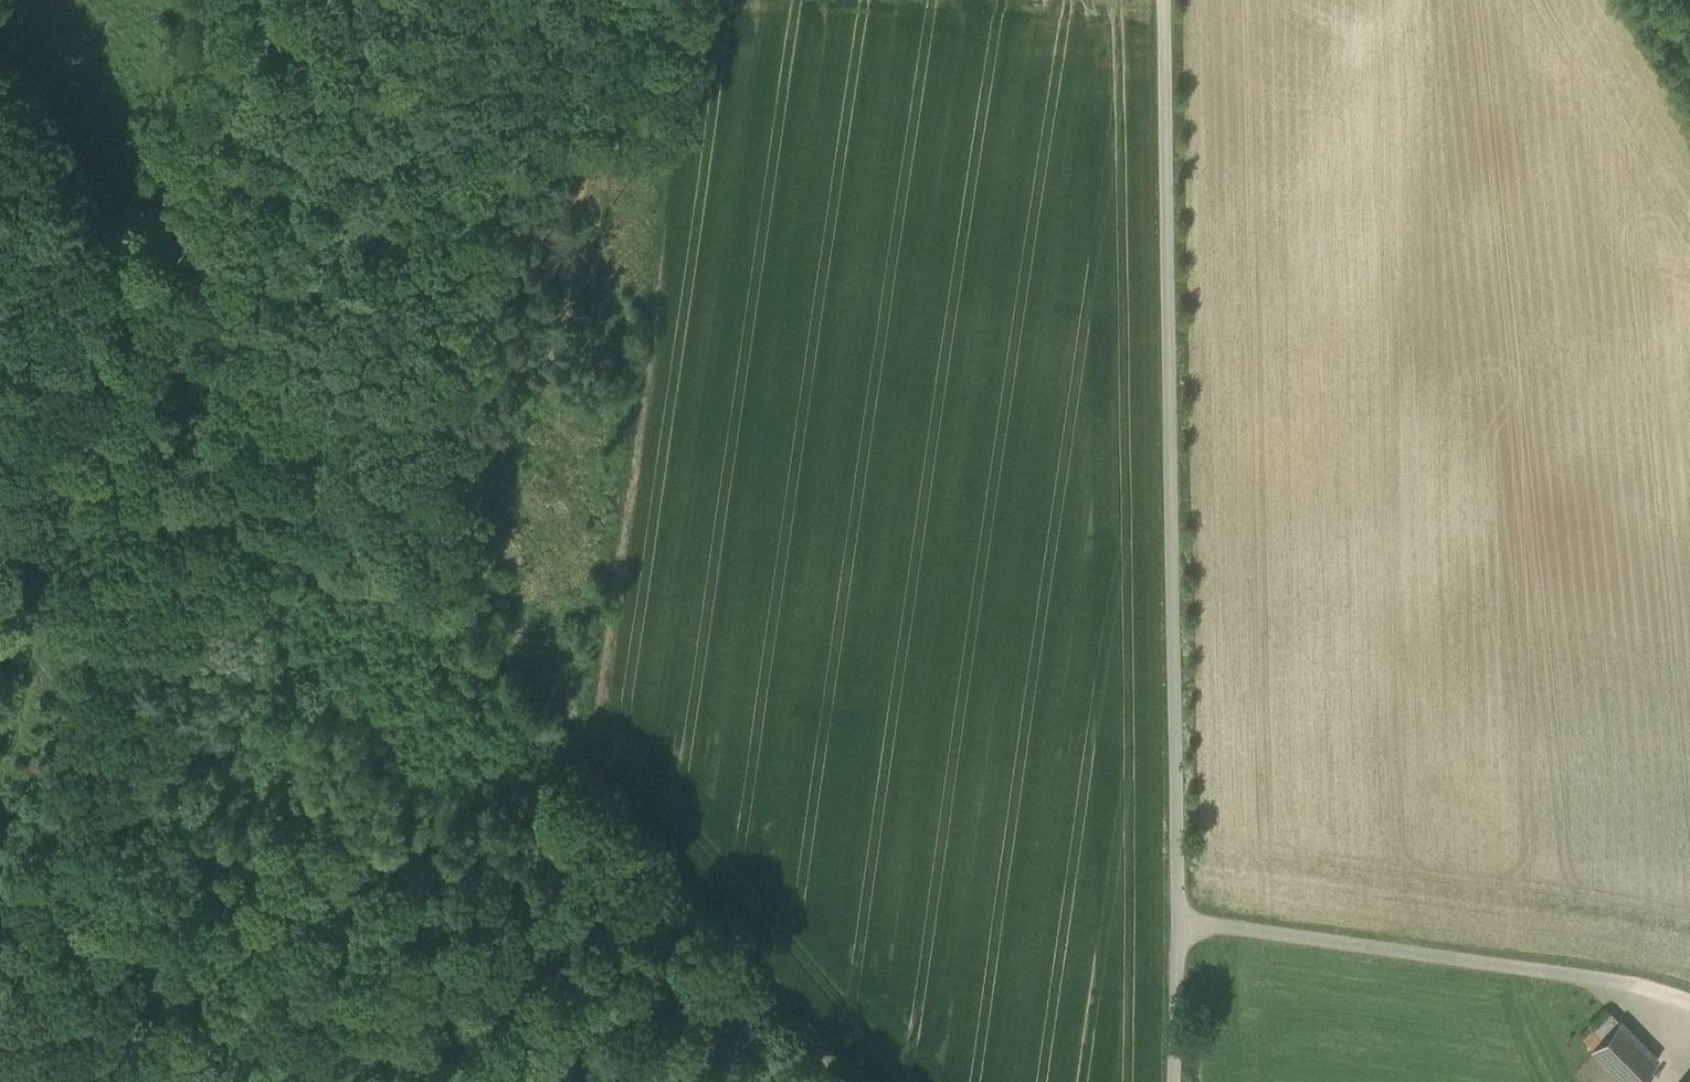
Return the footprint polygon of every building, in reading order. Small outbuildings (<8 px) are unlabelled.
[(1611,1008),(1594,1024),(1604,1034),(1620,1017),(1611,1008)] [(1657,1055),(1620,1017),(1604,1034),(1593,1044),(1630,1081),(1657,1055)] [(1680,1081),(1689,1081),(1689,1072),(1680,1081)]
